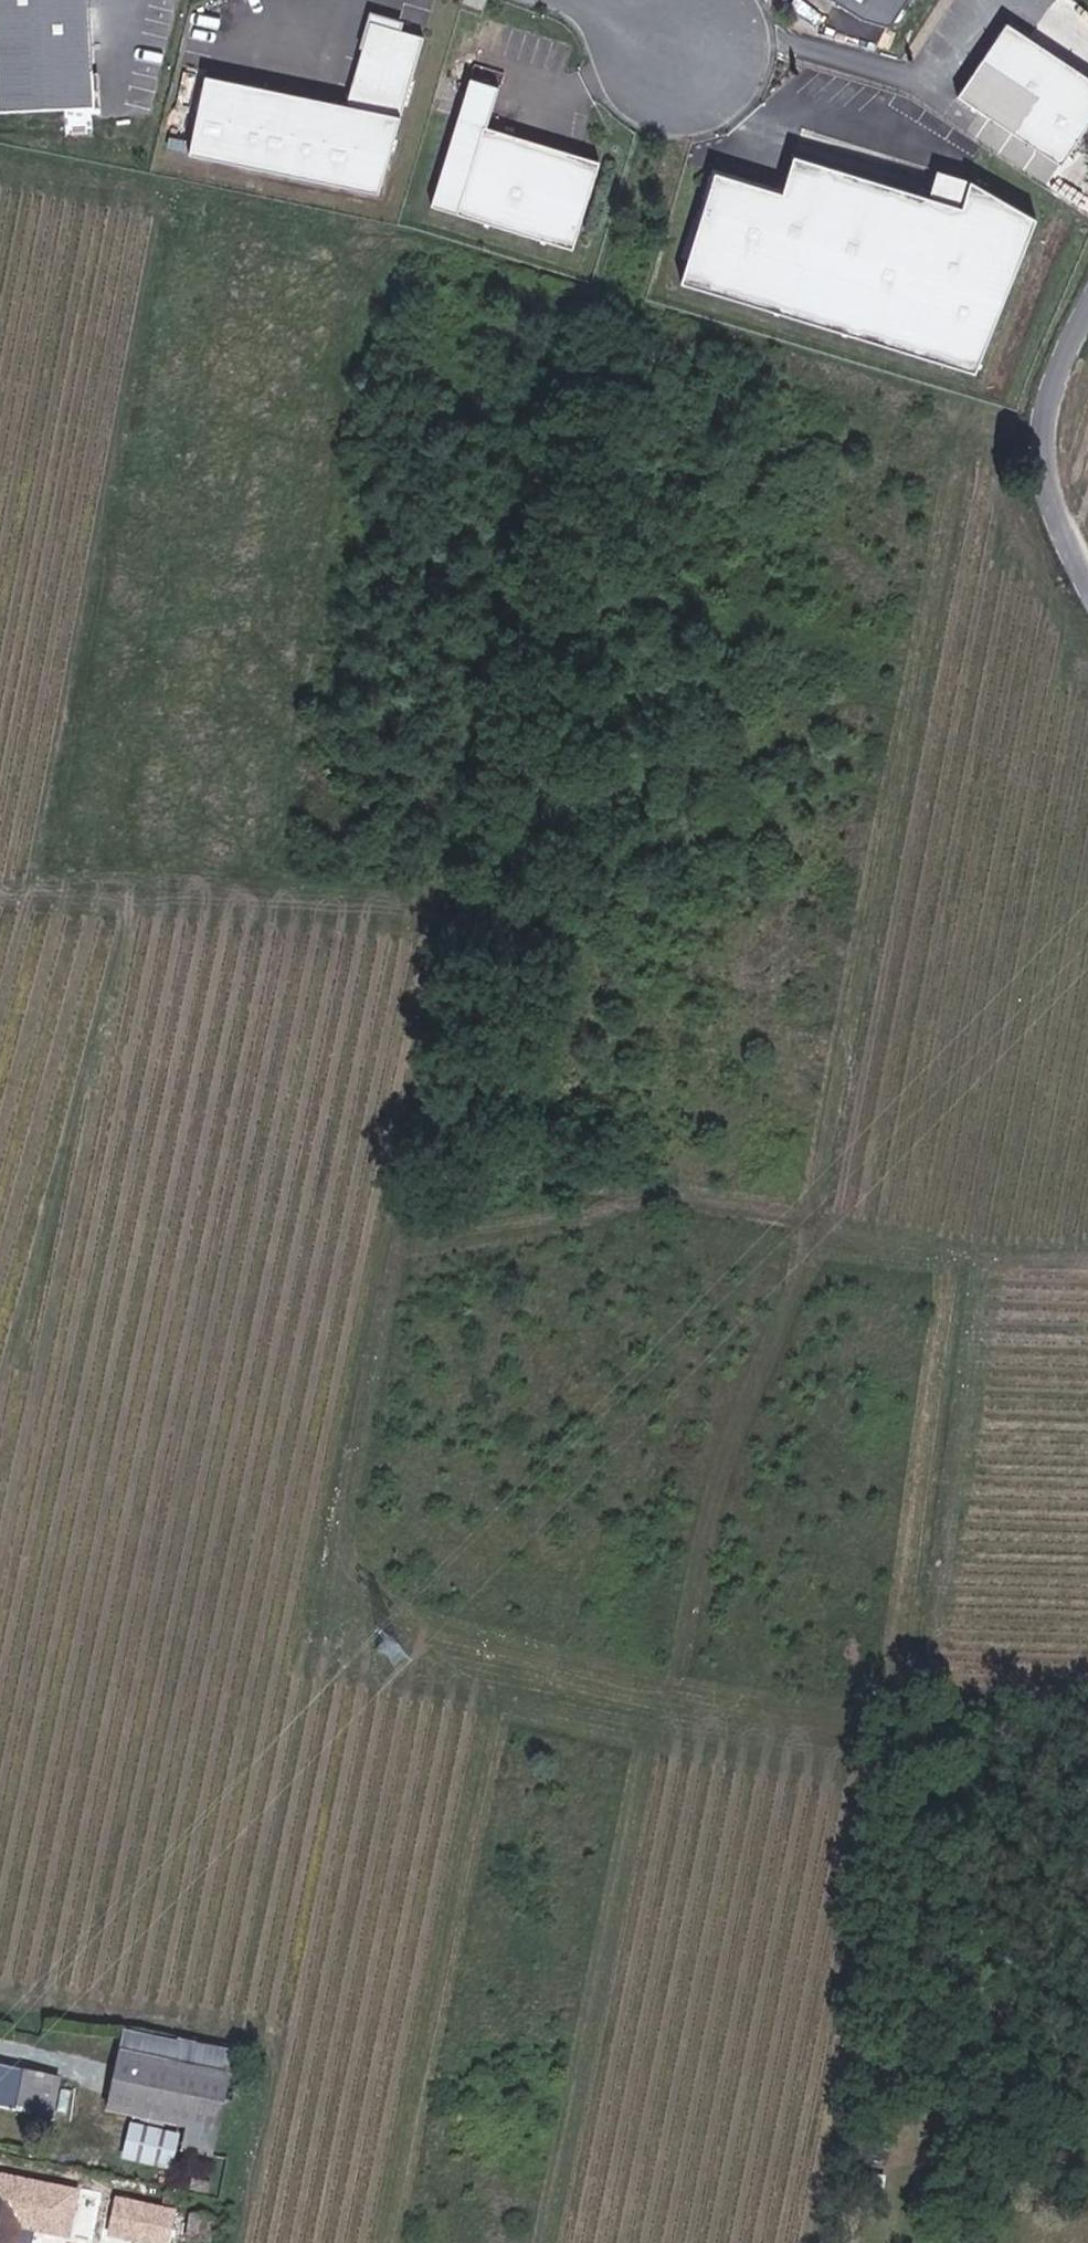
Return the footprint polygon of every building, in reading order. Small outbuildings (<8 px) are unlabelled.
[(98,109),(91,0),(0,0),(0,114),(98,109)] [(862,17),(890,25),(906,0),(834,0),(862,17)] [(345,107),(209,79),(193,159),(385,199),(425,38),(370,23),(345,107)] [(1008,24),(961,98),(1064,165),(1087,128),(1087,75),(1008,24)] [(578,254),(606,167),(490,130),(502,94),(471,84),(432,207),(578,254)] [(979,377),(1037,223),(977,177),(965,210),(852,181),(796,164),(786,201),(717,181),(685,293),(741,309),(979,377)] [(943,170),(937,192),(965,200),(971,178),(943,170)] [(125,2098),(242,2119),(251,2060),(135,2042),(125,2098)] [(2,2093),(13,2048),(0,2044),(0,2092),(2,2093)] [(127,2159),(161,2161),(164,2123),(130,2120),(127,2159)] [(12,2165),(0,2163),(0,2212),(12,2165)] [(87,2219),(143,2234),(152,2200),(96,2186),(87,2219)]
